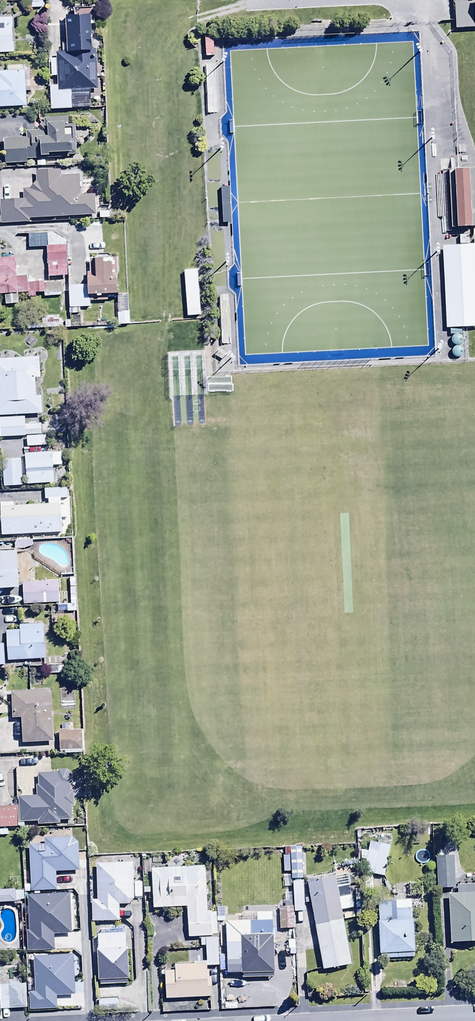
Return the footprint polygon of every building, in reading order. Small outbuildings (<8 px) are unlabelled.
[(417,13),(446,12),(446,0),(417,0),(417,13)] [(471,3),(454,3),(454,28),(474,28),(474,0),(470,0),(471,3)] [(71,102),(87,102),(86,93),(90,93),(90,90),(96,89),(95,50),(92,50),(91,24),(94,24),(94,6),(73,7),(73,14),(66,14),(66,51),(56,51),(56,58),(50,58),(50,77),(57,77),(57,85),(50,85),(50,112),(71,112),(71,102)] [(13,52),(10,18),(0,18),(0,53),(13,52)] [(27,97),(26,61),(0,62),(0,67),(0,98),(27,97)] [(216,65),(206,65),(207,115),(217,115),(216,65)] [(75,124),(67,124),(67,117),(44,118),(44,124),(38,124),(38,129),(25,130),(25,138),(3,138),(4,165),(27,164),(27,159),(68,157),(68,156),(76,156),(75,124)] [(468,168),(448,168),(450,232),(470,232),(468,168)] [(29,219),(95,215),(94,195),(79,196),(78,176),(59,177),(59,170),(35,172),(36,181),(29,189),(23,189),(23,200),(0,201),(0,212),(0,225),(29,224),(29,219)] [(228,187),(220,187),(222,224),(229,223),(228,187)] [(28,248),(46,248),(47,278),(68,277),(66,242),(54,233),(27,234),(28,248)] [(441,247),(444,331),(474,329),(474,246),(441,247)] [(26,284),(25,268),(14,268),(13,257),(0,258),(0,254),(0,295),(4,295),(5,304),(18,303),(17,294),(27,293),(27,297),(36,296),(35,293),(44,293),(43,283),(26,284)] [(88,259),(89,272),(87,272),(87,285),(69,286),(69,314),(79,314),(79,308),(88,308),(88,302),(106,301),(106,293),(117,293),(117,257),(94,257),(94,259),(88,259)] [(117,312),(128,312),(128,294),(116,294),(117,312)] [(227,295),(218,296),(220,346),(229,345),(227,295)] [(128,312),(117,312),(117,325),(128,325),(128,312)] [(41,414),(40,396),(36,396),(35,379),(39,379),(38,358),(0,360),(0,416),(41,414)] [(0,418),(0,437),(25,437),(25,435),(40,434),(40,424),(25,425),(24,417),(0,418)] [(24,445),(25,461),(53,459),(52,443),(24,445)] [(21,449),(2,449),(3,476),(21,476),(21,449)] [(26,475),(54,473),(54,462),(26,463),(26,475)] [(43,478),(44,489),(67,488),(66,478),(43,478)] [(60,506),(60,504),(14,507),(13,502),(0,503),(0,513),(1,536),(62,533),(61,519),(68,518),(67,506),(60,506)] [(32,541),(14,542),(14,549),(32,548),(32,541)] [(16,550),(0,551),(0,593),(4,592),(4,588),(18,588),(16,550)] [(60,570),(24,572),(25,593),(61,592),(60,570)] [(56,606),(56,613),(75,612),(75,605),(56,606)] [(6,651),(45,650),(43,615),(18,616),(18,619),(5,620),(6,651)] [(52,733),(49,680),(11,682),(12,710),(20,710),(22,735),(52,733)] [(83,742),(82,722),(59,723),(59,743),(83,742)] [(35,799),(19,799),(19,823),(37,823),(37,825),(59,824),(59,821),(71,820),(70,807),(73,807),(73,792),(70,792),(70,784),(72,784),(72,776),(66,771),(58,771),(58,774),(38,774),(38,786),(35,786),(35,799)] [(18,828),(17,807),(0,808),(0,829),(18,828)] [(55,892),(55,872),(79,872),(79,844),(71,838),(44,839),(44,846),(29,846),(29,886),(24,886),(24,893),(55,892)] [(384,878),(389,846),(369,842),(367,852),(361,851),(359,860),(366,861),(364,874),(384,878)] [(301,849),(291,849),(291,881),(302,881),(301,849)] [(454,852),(436,852),(436,889),(454,889),(454,852)] [(133,901),(133,864),(97,864),(97,900),(91,901),(92,922),(118,922),(118,904),(131,904),(131,902),(133,901)] [(170,869),(151,869),(153,909),(186,907),(188,938),(213,937),(212,935),(216,935),(215,912),(207,912),(204,867),(184,868),(184,865),(170,866),(170,869)] [(357,874),(346,875),(347,885),(359,884),(357,874)] [(350,966),(340,911),(353,909),(350,897),(338,899),(334,876),(307,881),(323,971),(350,966)] [(303,881),(293,882),(294,912),(304,912),(303,881)] [(474,943),(474,886),(457,887),(457,893),(448,894),(450,944),(474,943)] [(23,903),(22,892),(15,893),(15,891),(0,892),(0,904),(23,903)] [(71,894),(27,896),(29,931),(27,931),(28,952),(54,951),(53,935),(67,935),(67,933),(72,933),(71,911),(76,911),(76,904),(72,905),(71,894)] [(293,929),(291,894),(283,894),(283,908),(279,908),(279,929),(293,929)] [(380,959),(415,958),(413,901),(378,903),(380,959)] [(272,922),(226,922),(227,975),(243,975),(243,979),(273,979),(272,922)] [(98,981),(99,981),(100,986),(129,985),(128,949),(125,949),(125,935),(98,936),(98,950),(97,950),(98,981)] [(206,965),(207,966),(218,966),(217,938),(200,939),(200,947),(205,947),(206,964),(206,965)] [(74,956),(33,958),(34,991),(29,991),(30,1011),(56,1011),(55,996),(75,996),(74,956)] [(206,965),(206,964),(175,964),(175,971),(165,971),(166,998),(211,998),(211,978),(207,978),(207,966),(206,965)] [(26,1008),(26,984),(0,984),(0,1008),(26,1008)] [(119,989),(100,990),(101,1001),(120,1001),(119,989)]
